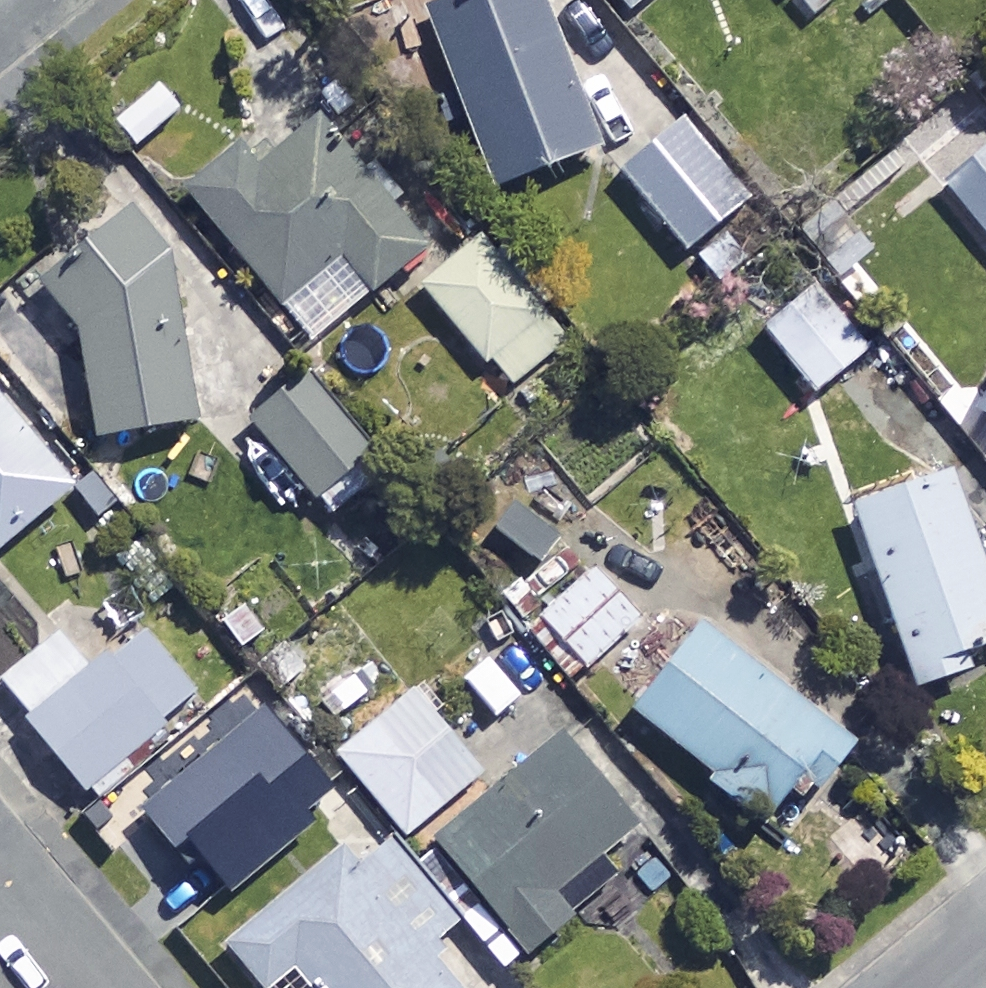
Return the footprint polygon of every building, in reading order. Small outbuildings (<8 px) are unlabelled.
[(541,0),(478,0),(432,18),(500,195),(601,156),(541,0)] [(635,17),(655,0),(621,0),(635,17)] [(140,157),(183,120),(160,93),(117,130),(140,157)] [(756,200),(689,121),(625,176),(691,254),(756,200)] [(431,255),(325,126),(265,175),(245,151),(191,195),(287,311),(347,261),(378,298),(431,255)] [(948,189),(985,234),(985,156),(948,189)] [(172,259),(138,218),(57,283),(85,336),(102,443),(195,428),(172,259)] [(569,340),(479,241),(425,290),(515,389),(569,340)] [(875,349),(819,283),(764,330),(820,396),(875,349)] [(389,476),(314,384),(261,428),(336,519),(389,476)] [(0,396),(0,557),(78,496),(0,396)] [(954,475),(859,509),(924,692),(973,675),(967,658),(985,651),(985,565),(954,475)] [(309,614),(264,557),(207,603),(251,660),(309,614)] [(642,622),(597,572),(545,619),(589,669),(642,622)] [(849,745),(707,624),(635,709),(777,830),(849,745)] [(204,700),(147,631),(34,724),(91,793),(204,700)] [(521,683),(462,659),(447,698),(505,722),(521,683)] [(487,775),(421,693),(342,757),(409,839),(487,775)] [(338,797),(250,700),(213,734),(227,749),(151,819),(225,900),(338,797)] [(640,834),(568,742),(442,841),(533,957),(619,890),(600,866),(640,834)] [(352,852),(226,951),(255,987),(458,987),(352,852)]
